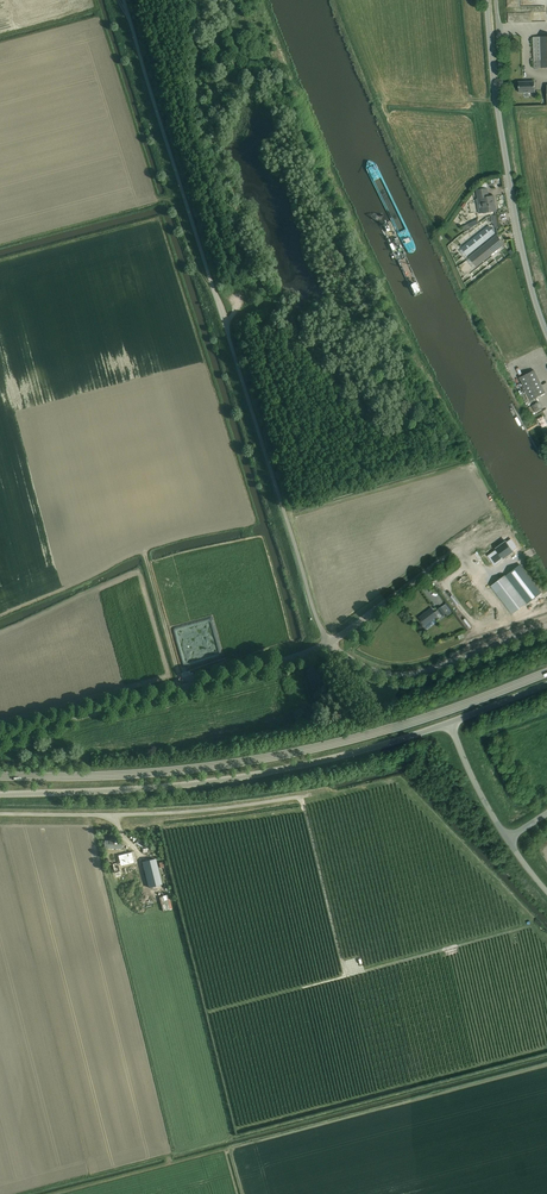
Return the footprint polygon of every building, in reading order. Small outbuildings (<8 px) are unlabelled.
[(506,16),(507,24),(544,23),(543,15),(534,15),(534,20),(527,20),(526,16),(506,16)] [(533,37),(534,68),(546,68),(546,37),(533,37)] [(518,93),(535,92),(534,81),(518,82),(518,93)] [(487,189),(481,190),(476,190),(477,199),(476,199),(479,215),(483,215),(483,213),(496,211),(493,196),(488,197),(487,189)] [(495,233),(487,224),(459,246),(476,267),(504,245),(496,236),(492,239),(490,237),(495,233)] [(533,370),(528,373),(518,378),(530,401),(545,393),(533,370)] [(538,402),(531,406),(535,413),(542,409),(538,402)] [(497,550),(488,556),(494,565),(503,559),(503,558),(513,551),(512,550),(516,548),(510,540),(506,543),(505,542),(496,549),(497,550)] [(505,575),(490,586),(508,610),(512,614),(526,603),(527,604),(541,593),(519,565),(505,576),(505,575)] [(435,612),(431,608),(418,618),(424,625),(437,616),(437,615),(440,613),(442,616),(446,613),(448,616),(452,613),(446,604),(442,607),(442,606),(437,610),(438,610),(435,612)] [(124,862),(123,858),(122,852),(108,855),(111,867),(117,865),(117,864),(124,862)] [(152,859),(157,879),(167,877),(162,857),(152,859)] [(134,883),(140,882),(151,879),(147,861),(130,865),(134,883)] [(140,883),(134,885),(139,904),(145,902),(140,883)]
